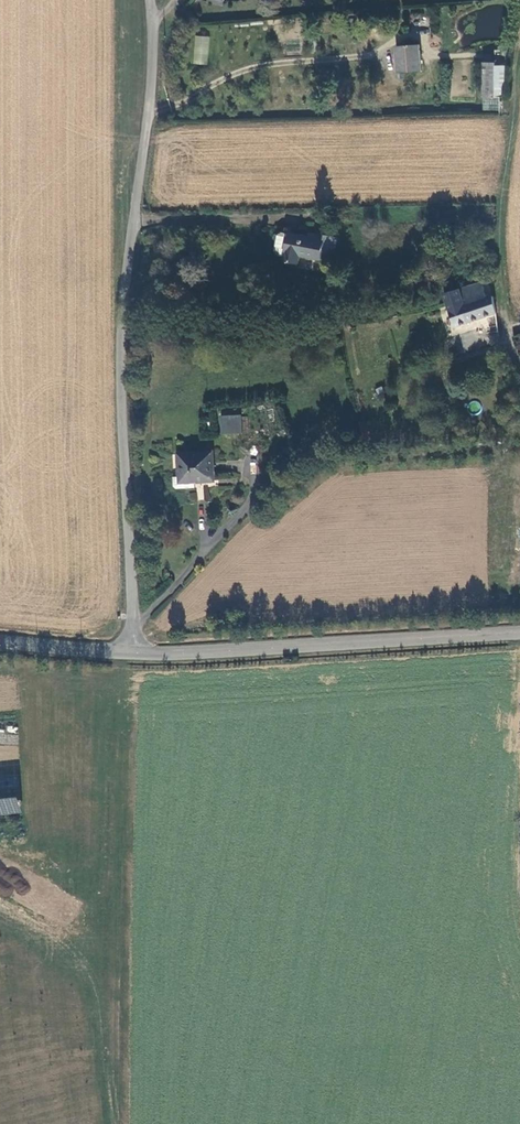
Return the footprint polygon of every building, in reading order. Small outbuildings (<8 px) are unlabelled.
[(192,64),(207,65),(210,37),(194,35),(192,64)] [(419,47),(398,48),(399,75),(421,73),(419,47)] [(496,98),(495,65),(485,65),(485,99),(496,98)] [(290,234),(282,232),(277,236),(273,256),(285,257),(290,234)] [(290,234),(285,257),(284,262),(299,265),(300,257),(319,261),(320,258),(334,260),(338,240),(324,237),(323,241),(290,234)] [(481,285),(442,296),(445,305),(453,328),(495,315),(490,298),(485,299),(481,285)] [(479,411),(481,403),(471,401),(469,409),(479,411)] [(221,434),(242,434),(242,416),(221,416),(221,434)] [(203,481),(214,480),(212,452),(182,454),(183,476),(174,477),(175,486),(177,488),(196,487),(195,478),(202,478),(203,481)] [(21,813),(19,796),(0,798),(0,815),(21,813)]
